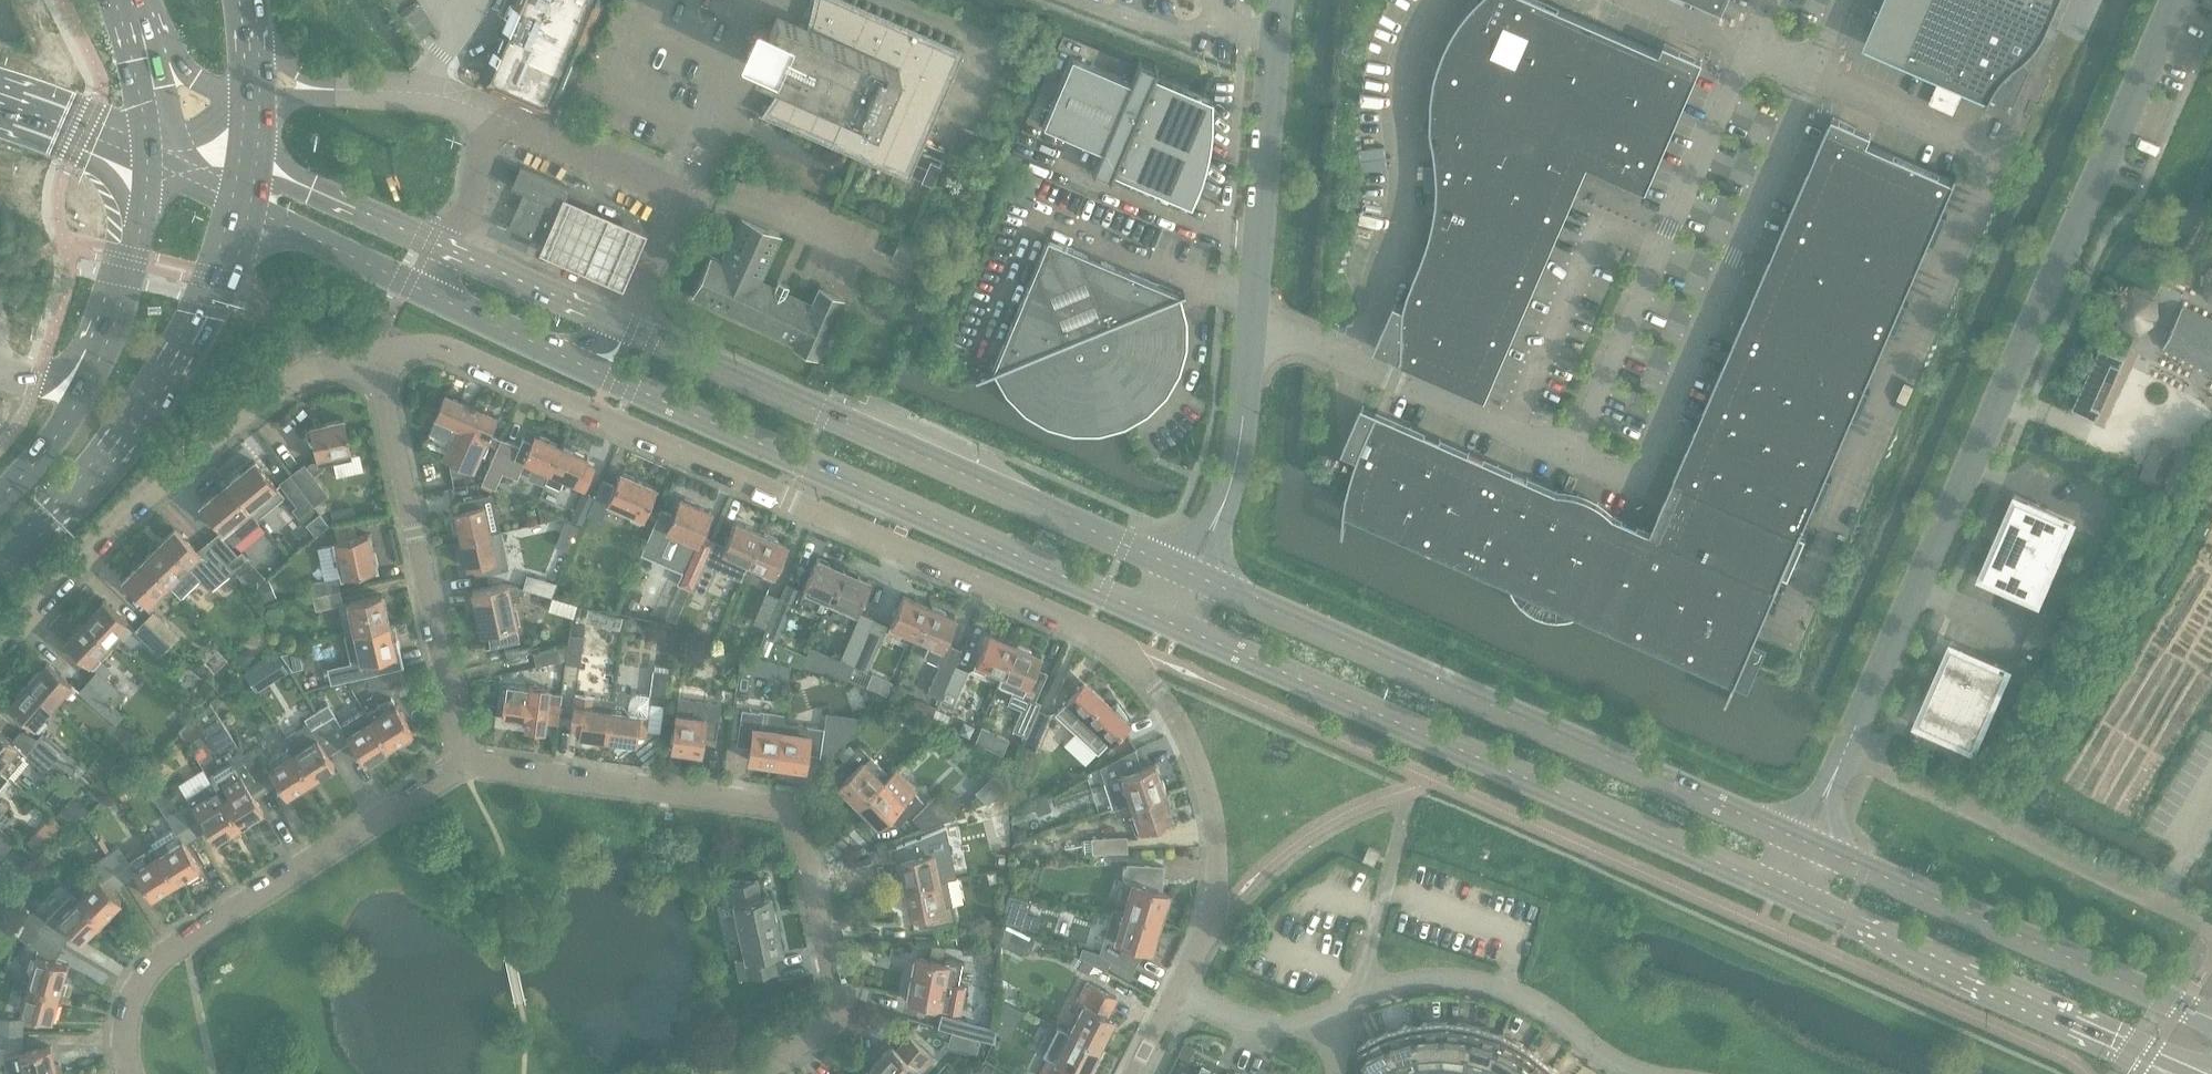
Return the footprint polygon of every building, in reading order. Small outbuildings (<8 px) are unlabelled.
[(508,86),(506,89),(544,106),(546,102),(551,104),(596,0),(539,0),(514,59),(503,84),(508,86)] [(784,81),(780,88),(775,95),(771,101),(766,107),(761,114),(758,112),(758,114),(909,180),(965,51),(848,0),(814,0),(814,4),(812,11),(810,19),(808,26),(777,13),(769,30),(768,29),(766,29),(763,29),(761,30),(759,31),(757,32),(756,33),(755,34),(754,36),(754,38),(754,39),(754,41),(754,43),(754,44),(755,45),(756,46),(757,48),(758,49),(760,50),(753,68),(784,81)] [(1476,3),(1475,3),(1472,7),(1461,20),(1453,33),(1446,48),(1440,61),(1661,158),(1699,70),(1539,0),(1477,0),(1476,3)] [(1989,0),(1896,0),(1886,22),(1882,20),(1878,29),(1882,31),(1877,44),(1901,55),(1899,59),(1989,98),(1986,106),(1987,107),(1991,98),(1997,101),(1996,101),(2013,109),(2029,72),(2028,72),(2031,66),(2025,59),(2027,57),(2032,52),(2034,50),(2038,45),(2042,40),(2044,37),(2047,31),(2049,26),(1989,0)] [(2049,26),(2061,0),(1989,0),(2049,26)] [(1140,64),(1136,71),(1131,83),(1072,57),(1043,125),(1102,151),(1093,174),(1110,181),(1113,174),(1192,208),(1203,183),(1205,175),(1208,166),(1210,158),(1211,149),(1212,140),(1213,131),(1214,102),(1205,98),(1155,77),(1158,70),(1156,69),(1156,71),(1141,65),(1141,63),(1140,63),(1140,64)] [(1433,94),(1433,99),(1433,100),(1422,124),(1428,131),(1436,148),(1437,166),(1564,221),(1589,164),(1647,189),(1661,158),(1440,61),(1440,63),(1436,78),(1433,94)] [(974,145),(977,130),(963,127),(960,142),(974,145)] [(1942,213),(1944,209),(1958,176),(1956,175),(1953,181),(1829,127),(1791,216),(1917,271),(1929,242),(1935,244),(1948,215),(1942,213)] [(1362,149),(1361,159),(1388,161),(1389,150),(1362,149)] [(1432,232),(1538,279),(1564,221),(1437,166),(1438,184),(1438,201),(1435,218),(1432,232)] [(524,192),(509,227),(549,245),(565,209),(562,208),(566,199),(571,188),(520,167),(516,177),(511,187),(524,192)] [(644,229),(561,193),(538,246),(621,282),(644,229)] [(1791,216),(1766,273),(1891,329),(1897,332),(1910,303),(1904,300),(1917,271),(1791,216)] [(794,346),(818,357),(844,300),(820,289),(813,306),(786,294),(789,287),(779,282),(776,289),(760,282),(781,237),(743,220),(722,265),(712,260),(695,297),(796,343),(794,346)] [(1409,293),(1512,339),(1538,279),(1432,232),(1427,248),(1409,293)] [(1178,293),(1168,289),(1048,238),(993,369),(975,376),(975,378),(993,371),(1006,394),(1025,412),(1047,426),(1073,433),(1099,433),(1124,426),(1125,426),(1123,419),(1142,408),(1146,414),(1147,413),(1166,395),(1179,372),(1186,347),(1186,321),(1180,295),(1185,293),(1184,291),(1178,293)] [(1866,388),(1867,384),(1891,329),(1766,273),(1739,333),(1866,388)] [(2154,331),(2161,287),(2123,282),(2117,326),(2154,331)] [(1405,309),(1404,325),(1393,350),(1403,354),(1400,362),(1402,362),(1403,361),(1449,381),(1486,398),(1512,339),(1409,293),(1405,309)] [(2211,370),(2211,320),(2183,307),(2164,347),(2211,370)] [(1871,390),(1866,388),(1739,333),(1714,391),(1840,446),(1853,417),(1858,420),(1871,390)] [(2097,416),(2124,357),(2101,346),(2082,389),(2078,387),(2072,399),(2076,401),(2074,406),(2097,416)] [(1678,472),(1715,489),(1712,496),(1801,535),(1814,505),(1820,507),(1833,478),(1827,476),(1840,446),(1714,391),(1678,472)] [(474,472),(496,418),(445,396),(435,418),(457,428),(443,459),(474,472)] [(1384,398),(1375,419),(1391,426),(1385,439),(1369,432),(1361,449),(1357,462),(1356,464),(1352,479),(1349,491),(1340,511),(1457,562),(1499,465),(1380,413),(1386,399),(1384,398)] [(304,464),(290,475),(314,506),(328,495),(314,477),(325,468),(324,462),(352,456),(344,419),(309,426),(317,461),(312,463),(306,467),(304,464)] [(1385,439),(1391,426),(1375,419),(1369,432),(1385,439)] [(525,462),(550,473),(562,446),(535,435),(532,441),(524,438),(520,446),(502,439),(483,483),(496,489),(504,472),(518,478),(525,462)] [(2180,448),(2152,436),(2133,480),(2161,492),(2180,448)] [(588,458),(562,446),(550,473),(547,482),(561,488),(565,479),(585,488),(594,469),(585,465),(588,458)] [(255,460),(227,484),(250,510),(257,519),(284,496),(255,460)] [(1559,491),(1499,465),(1457,562),(1511,585),(1517,588),(1559,491)] [(608,503),(643,518),(656,487),(621,472),(615,486),(603,480),(588,515),(601,520),(608,503)] [(1789,578),(1807,537),(1801,535),(1712,496),(1715,489),(1678,472),(1675,480),(1682,483),(1659,536),(1656,543),(1758,587),(1761,580),(1778,587),(1784,575),(1789,578)] [(314,506),(290,475),(280,483),(297,505),(292,509),(298,518),(314,506)] [(250,510),(227,484),(201,506),(223,532),(250,510)] [(1580,495),(1575,493),(1567,492),(1562,492),(1559,492),(1559,491),(1517,588),(1511,585),(1513,589),(1515,593),(1517,596),(1520,600),(1523,603),(1526,606),(1529,608),(1533,611),(1537,613),(1541,614),(1545,616),(1549,617),(1553,618),(1557,618),(1562,618),(1566,618),(1570,617),(1574,616),(1578,615),(1750,690),(1758,670),(1769,646),(1755,640),(1778,587),(1761,580),(1758,587),(1656,543),(1659,536),(1616,516),(1612,513),(1609,510),(1605,507),(1599,503),(1594,500),(1589,498),(1585,496),(1580,495)] [(456,513),(462,541),(502,532),(493,495),(462,502),(464,511),(456,513)] [(673,515),(661,509),(641,555),(657,562),(664,544),(676,549),(669,564),(686,572),(694,552),(711,512),(680,499),(673,515)] [(2002,534),(1997,545),(1984,575),(1991,578),(1990,578),(2031,596),(2038,598),(2040,592),(2041,592),(2068,529),(2071,523),(2064,520),(2024,502),(2017,500),(2015,505),(2014,505),(2002,534)] [(339,541),(335,542),(343,577),(377,569),(369,535),(356,538),(352,521),(335,524),(339,541)] [(734,557),(749,564),(762,534),(736,523),(721,558),(732,563),(734,557)] [(175,528),(144,560),(168,585),(182,571),(185,575),(191,569),(211,590),(234,571),(208,542),(197,551),(175,528)] [(478,577),(487,575),(490,587),(504,584),(515,586),(523,588),(552,597),(558,582),(527,574),(510,568),(502,532),(462,541),(468,569),(476,567),(478,577)] [(208,542),(234,571),(249,558),(242,551),(238,555),(218,533),(208,542)] [(788,545),(762,534),(749,564),(764,570),(762,576),(773,580),(788,545)] [(687,602),(692,590),(706,557),(694,552),(686,572),(675,597),(687,602)] [(720,563),(706,557),(692,590),(705,596),(720,563)] [(816,595),(831,601),(845,568),(819,557),(803,594),(814,598),(816,595)] [(157,596),(168,585),(144,560),(123,581),(151,607),(159,598),(157,596)] [(872,580),(845,568),(831,601),(846,608),(845,612),(856,617),(872,580)] [(310,584),(313,597),(341,591),(338,577),(310,584)] [(476,604),(486,649),(520,641),(517,625),(511,597),(525,594),(523,588),(515,586),(504,584),(490,587),(477,590),(480,603),(476,604)] [(344,604),(341,591),(313,597),(316,610),(344,604)] [(755,621),(768,627),(780,598),(767,592),(755,621)] [(340,605),(347,635),(390,626),(383,595),(340,605)] [(917,638),(930,608),(903,596),(888,631),(899,636),(902,631),(917,638)] [(793,603),(780,598),(768,627),(780,632),(793,603)] [(104,600),(84,621),(109,644),(120,631),(124,635),(133,626),(104,600)] [(943,695),(956,666),(962,652),(945,644),(956,619),(930,608),(917,638),(931,644),(927,655),(942,661),(930,689),(943,695)] [(154,610),(144,620),(171,646),(181,636),(154,610)] [(842,661),(854,666),(874,619),(863,614),(842,661)] [(887,625),(874,619),(854,666),(866,671),(887,625)] [(171,646),(144,620),(134,630),(162,656),(171,646)] [(113,647),(109,644),(84,621),(65,643),(94,668),(113,647)] [(394,643),(390,626),(347,635),(353,664),(330,670),(333,683),(404,668),(403,667),(399,668),(396,653),(400,652),(398,642),(394,643)] [(1002,675),(1015,645),(989,633),(974,669),(984,674),(987,668),(1002,675)] [(582,664),(586,636),(572,634),(568,662),(582,664)] [(1041,656),(1015,645),(1002,675),(997,685),(1013,692),(1008,704),(1022,710),(1013,730),(1025,736),(1035,713),(1040,703),(1035,701),(1047,673),(1036,668),(1041,656)] [(534,652),(537,666),(562,661),(558,647),(534,652)] [(1935,687),(1933,691),(1922,716),(1923,716),(1920,722),(1926,725),(1967,743),(1973,745),(1976,739),(2004,677),(2004,676),(2006,670),(2000,667),(1960,649),(1959,650),(1953,647),(1935,687)] [(257,689),(292,671),(281,652),(247,670),(257,689)] [(47,663),(28,684),(53,706),(65,694),(69,697),(77,688),(47,663)] [(956,666),(943,695),(955,701),(968,671),(956,666)] [(1060,707),(1055,712),(1097,752),(1109,740),(1111,742),(1129,723),(1126,719),(1128,717),(1117,702),(1112,707),(1084,680),(1084,682),(1070,669),(1071,668),(1070,667),(1054,701),(1060,707)] [(98,670),(88,681),(114,705),(116,706),(125,696),(118,690),(118,689),(98,670)] [(400,670),(369,677),(372,690),(403,683),(400,670)] [(669,672),(656,670),(652,697),(648,726),(661,728),(669,672)] [(116,706),(114,705),(88,681),(79,691),(116,724),(125,714),(116,706)] [(43,718),(53,706),(28,684),(9,705),(39,731),(47,722),(43,718)] [(502,717),(527,721),(526,730),(545,733),(546,723),(559,725),(563,694),(545,692),(544,700),(530,698),(530,700),(505,696),(502,717)] [(608,741),(612,712),(614,701),(576,695),(572,726),(581,727),(580,737),(608,741)] [(629,714),(612,712),(608,741),(636,745),(637,735),(647,736),(648,726),(652,697),(639,696),(638,695),(636,696),(634,697),(633,697),(632,698),(631,699),(631,701),(630,702),(629,714)] [(372,721),(388,747),(391,751),(398,746),(396,743),(413,732),(396,706),(393,707),(389,700),(378,708),(382,714),(372,721)] [(671,743),(673,744),(672,750),(702,754),(704,738),(717,740),(722,704),(708,702),(707,706),(679,702),(675,733),(673,732),(671,743)] [(315,710),(321,719),(338,747),(349,740),(364,763),(381,752),(383,756),(391,751),(388,747),(372,721),(365,710),(340,725),(326,703),(315,710)] [(289,747),(311,781),(313,785),(321,780),(319,776),(335,766),(327,754),(338,747),(321,719),(315,710),(303,718),(312,733),(289,747)] [(778,764),(783,732),(785,716),(744,710),(739,746),(752,747),(750,760),(778,764)] [(241,776),(217,791),(242,830),(250,825),(247,821),(263,811),(249,788),(260,781),(243,753),(216,712),(203,724),(226,761),(229,758),(241,776)] [(1035,713),(1025,736),(1021,745),(1033,751),(1049,715),(1048,715),(1047,718),(1035,713)] [(807,736),(783,732),(778,764),(806,768),(808,755),(821,757),(825,728),(808,726),(807,736)] [(55,762),(33,744),(20,732),(11,742),(22,751),(21,752),(26,756),(46,773),(55,762)] [(9,777),(26,756),(21,752),(22,751),(11,742),(0,733),(0,769),(9,777)] [(43,733),(33,744),(55,762),(71,775),(81,763),(71,754),(70,756),(43,733)] [(840,785),(859,805),(890,775),(861,745),(831,774),(840,784),(840,785)] [(313,785),(311,781),(289,747),(264,763),(254,746),(243,753),(260,781),(271,774),(285,797),(303,786),(305,790),(313,785)] [(1155,765),(1142,769),(1136,749),(1100,768),(1113,810),(1130,805),(1164,794),(1155,765)] [(206,768),(182,782),(189,794),(213,780),(206,768)] [(0,769),(0,788),(9,777),(0,769)] [(894,771),(890,775),(859,805),(879,825),(889,816),(899,825),(924,801),(894,771)] [(233,836),(242,830),(217,791),(193,807),(191,803),(180,811),(196,837),(207,830),(215,842),(230,832),(233,836)] [(1164,794),(1130,805),(1135,820),(1131,821),(1135,833),(1173,821),(1164,794)] [(937,795),(927,804),(913,818),(924,829),(958,817),(937,795)] [(1,828),(9,817),(0,810),(0,827),(1,828)] [(151,844),(158,855),(175,882),(199,867),(184,844),(196,837),(180,811),(168,818),(175,829),(151,844)] [(906,889),(937,882),(950,880),(945,856),(948,855),(945,838),(897,848),(906,889)] [(1093,853),(1110,852),(1125,851),(1124,838),(1092,840),(1093,853)] [(1381,852),(1370,847),(1364,860),(1375,865),(1381,852)] [(151,898),(175,882),(158,855),(133,871),(118,848),(107,855),(125,882),(136,875),(151,898)] [(1125,851),(1110,852),(1111,860),(1126,859),(1126,851),(1125,851)] [(79,887),(73,893),(101,921),(121,901),(111,890),(125,882),(107,855),(94,863),(102,876),(84,893),(79,887)] [(1132,884),(1123,911),(1160,922),(1168,895),(1161,892),(1163,867),(1128,864),(1126,882),(1132,884)] [(726,907),(735,905),(746,959),(744,959),(748,978),(778,971),(774,954),(783,952),(770,896),(761,898),(757,880),(722,887),(726,907)] [(937,882),(906,889),(911,917),(924,914),(927,927),(955,921),(952,905),(942,907),(937,882)] [(80,941),(101,921),(73,893),(54,911),(61,919),(57,926),(30,910),(23,923),(62,946),(71,932),(80,941)] [(1160,922),(1123,911),(1115,940),(1109,938),(1100,954),(1131,971),(1144,949),(1152,951),(1160,922)] [(28,983),(59,992),(64,994),(67,984),(62,982),(67,964),(54,960),(62,946),(23,923),(16,934),(30,942),(18,981),(28,983)] [(1031,953),(1036,939),(1008,929),(1003,944),(1031,953)] [(1096,956),(1083,949),(1078,957),(1092,964),(1096,956)] [(1087,972),(1092,964),(1078,957),(1074,964),(1087,972)] [(908,1001),(948,1008),(961,1011),(966,987),(959,985),(963,963),(947,960),(946,965),(916,959),(908,1001)] [(51,1019),(59,992),(28,983),(20,1011),(51,1019)] [(1070,1033),(1099,1048),(1114,1018),(1108,1015),(1116,998),(1087,983),(1077,1002),(1084,1005),(1070,1033)] [(996,1031),(972,1024),(943,1015),(939,1029),(992,1045),(996,1031)] [(22,1033),(22,1019),(0,1019),(0,1032),(22,1033)] [(1423,1066),(1435,1065),(1436,1073),(1444,1073),(1445,1022),(1415,1024),(1423,1066)] [(1445,1022),(1444,1073),(1452,1073),(1453,1065),(1466,1067),(1475,1025),(1445,1022)] [(1423,1066),(1415,1024),(1386,1032),(1403,1073),(1412,1073),(1410,1069),(1423,1066)] [(1503,1034),(1475,1025),(1466,1067),(1478,1071),(1477,1073),(1486,1073),(1503,1034)] [(22,1033),(0,1032),(0,1047),(22,1047),(22,1033)] [(1386,1032),(1359,1046),(1371,1066),(1363,1070),(1365,1073),(1403,1073),(1386,1032)] [(1099,1048),(1070,1033),(1055,1062),(1049,1059),(1041,1073),(1086,1073),(1099,1048)] [(1486,1073),(1512,1073),(1529,1048),(1503,1034),(1486,1073)] [(873,1073),(911,1073),(915,1069),(920,1073),(934,1059),(909,1037),(897,1051),(892,1046),(870,1071),(873,1073)] [(63,1073),(60,1063),(55,1065),(51,1047),(20,1055),(23,1070),(8,1073),(62,1073),(63,1073)] [(1552,1067),(1529,1048),(1512,1073),(1545,1073),(1552,1067)]
